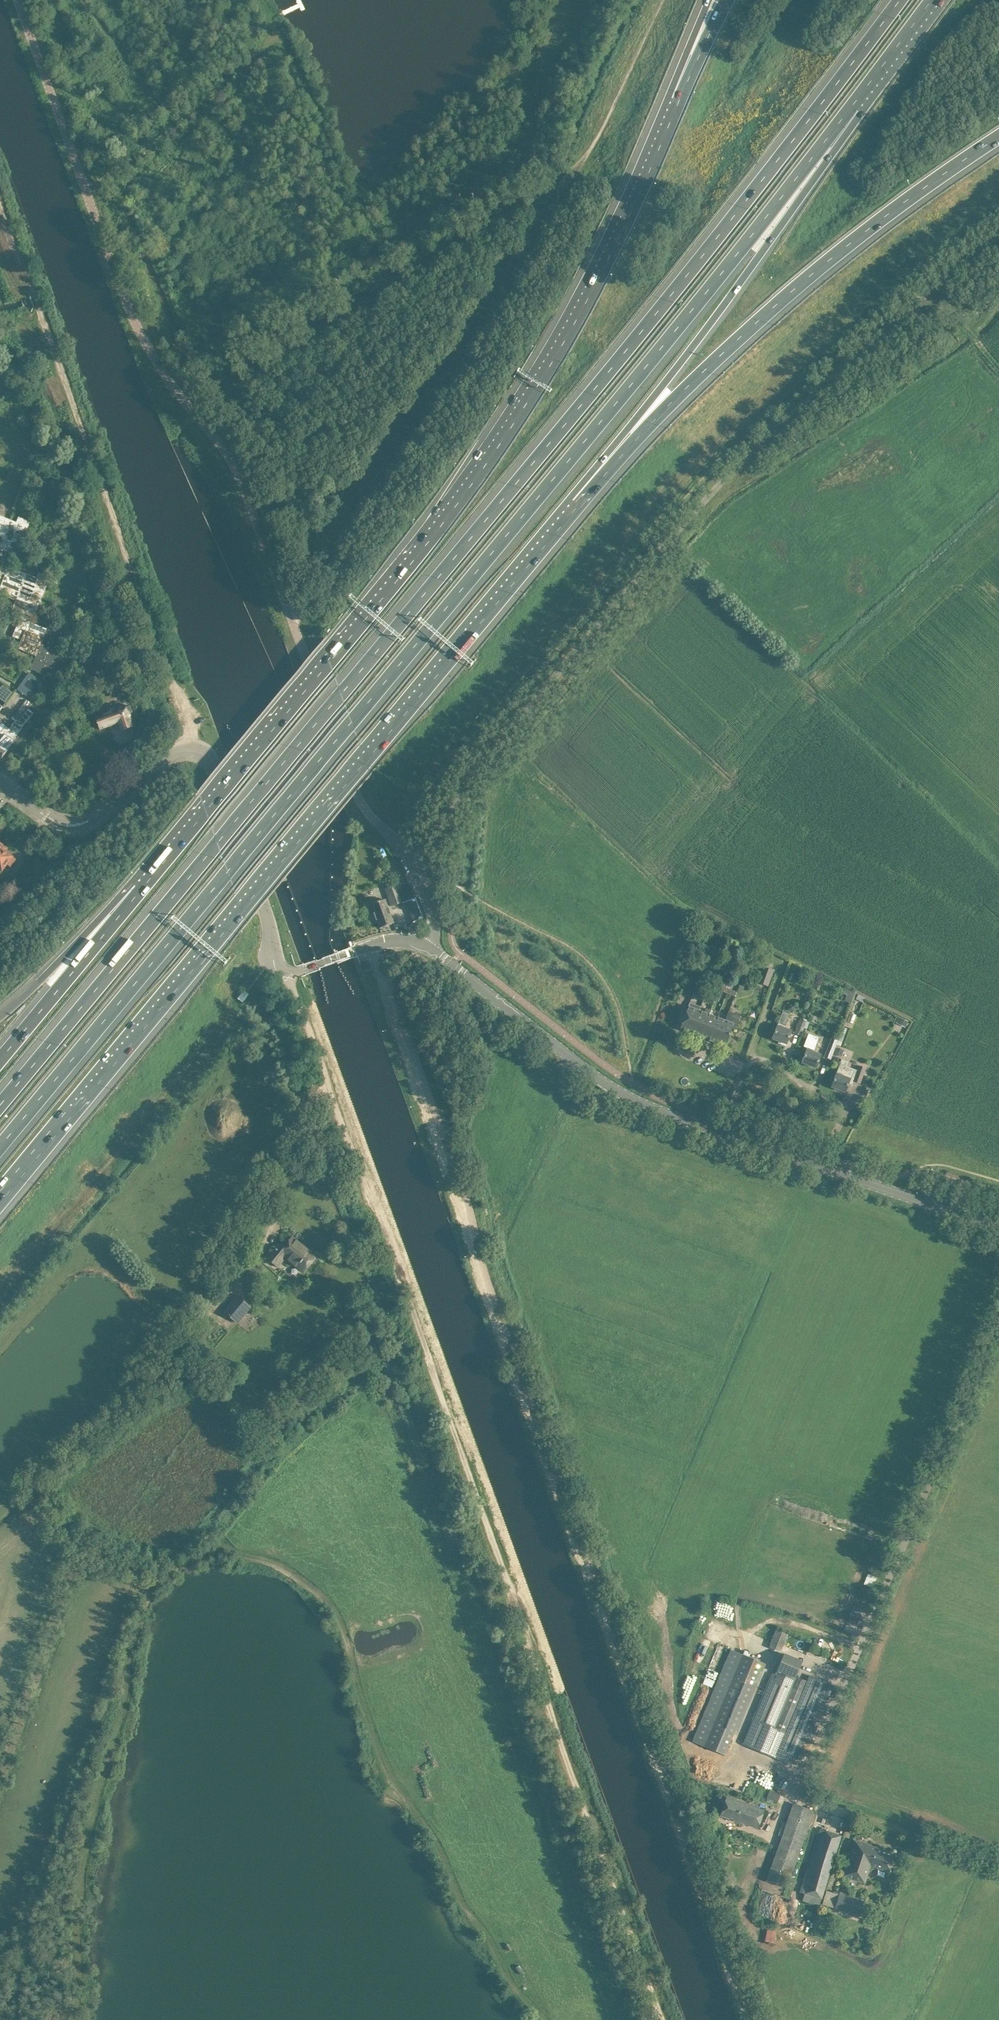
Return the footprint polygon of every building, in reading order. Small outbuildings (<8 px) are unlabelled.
[(4,538),(8,527),(7,527),(10,520),(0,516),(0,536),(4,538)] [(10,520),(7,527),(8,527),(4,538),(0,536),(0,547),(2,544),(5,545),(0,556),(0,558),(2,559),(13,563),(29,522),(25,521),(25,520),(19,517),(17,523),(10,520)] [(16,600),(24,580),(22,579),(24,573),(11,568),(13,563),(2,559),(0,564),(0,584),(2,584),(0,589),(0,594),(16,600)] [(37,578),(24,573),(22,579),(24,580),(16,600),(21,602),(22,599),(25,600),(19,613),(22,614),(33,618),(50,578),(45,576),(46,576),(39,573),(37,578)] [(19,649),(36,656),(44,636),(43,635),(46,629),(31,623),(33,618),(22,614),(13,636),(22,640),(19,649)] [(109,616),(94,618),(94,626),(110,625),(109,616)] [(57,634),(46,629),(43,635),(44,636),(36,656),(31,669),(42,673),(43,670),(61,677),(66,665),(58,662),(70,633),(66,632),(66,631),(59,628),(57,634)] [(122,673),(129,671),(123,654),(116,657),(122,673)] [(105,667),(88,655),(79,667),(96,679),(105,667)] [(28,674),(17,689),(34,701),(45,686),(28,674)] [(5,702),(12,692),(2,685),(0,688),(0,699),(5,702)] [(119,728),(120,727),(122,731),(133,727),(128,714),(132,712),(130,706),(126,708),(95,719),(99,729),(115,723),(115,725),(116,726),(117,727),(118,727),(118,728),(119,728)] [(9,728),(0,740),(0,760),(17,738),(15,736),(22,726),(15,720),(9,728)] [(9,728),(2,723),(0,725),(0,740),(9,728)] [(2,844),(0,848),(0,875),(7,865),(10,867),(16,859),(5,851),(7,848),(2,844)] [(400,883),(396,884),(386,888),(392,906),(403,902),(398,891),(402,889),(400,883)] [(374,913),(372,913),(375,922),(377,921),(380,928),(393,923),(385,899),(371,904),(374,913)] [(370,969),(367,960),(361,962),(364,971),(370,969)] [(763,967),(758,982),(767,985),(772,970),(763,967)] [(690,991),(693,992),(692,996),(704,1001),(706,996),(694,992),(697,984),(687,980),(684,990),(690,992),(690,991)] [(711,981),(709,987),(718,990),(720,985),(711,981)] [(720,985),(718,990),(726,993),(728,988),(720,985)] [(728,988),(726,993),(734,997),(736,991),(728,988)] [(690,1003),(680,1029),(691,1033),(699,1011),(701,1007),(690,1003)] [(699,1011),(691,1033),(700,1037),(709,1014),(711,1010),(706,1008),(704,1013),(699,1011)] [(755,1019),(758,1012),(749,1008),(747,1016),(755,1019)] [(725,1021),(717,1043),(725,1046),(732,1027),(736,1029),(740,1016),(729,1011),(725,1021)] [(777,1026),(772,1039),(786,1044),(791,1031),(784,1029),(790,1014),(783,1011),(777,1026)] [(709,1014),(700,1037),(709,1040),(717,1017),(709,1014)] [(898,1015),(895,1022),(906,1026),(908,1018),(898,1015)] [(717,1017),(709,1040),(717,1043),(725,1021),(717,1017)] [(801,1036),(806,1020),(800,1018),(795,1033),(801,1036)] [(812,1035),(806,1050),(801,1063),(816,1068),(821,1055),(814,1053),(819,1038),(812,1035)] [(830,1059),(836,1045),(830,1042),(824,1057),(830,1059)] [(853,1081),(860,1083),(865,1069),(858,1066),(857,1070),(847,1066),(848,1062),(842,1059),(836,1074),(831,1087),(845,1092),(848,1084),(852,1085),(853,1081)] [(266,1257),(267,1258),(278,1268),(286,1259),(302,1273),(316,1257),(293,1236),(284,1247),(279,1242),(266,1257)] [(251,1307),(248,1304),(236,1294),(221,1310),(237,1324),(251,1307)] [(848,1620),(853,1622),(857,1614),(851,1612),(848,1620)] [(787,1635),(776,1631),(772,1643),(782,1647),(787,1635)] [(765,1664),(731,1650),(693,1742),(725,1755),(735,1731),(736,1731),(765,1664)] [(802,1662),(784,1654),(774,1677),(771,1676),(768,1683),(771,1684),(745,1746),(775,1758),(803,1692),(792,1687),(802,1662)] [(809,1675),(803,1692),(775,1758),(790,1764),(793,1757),(797,1758),(802,1746),(808,1749),(813,1736),(807,1734),(822,1698),(828,1700),(834,1686),(809,1675)] [(784,1789),(786,1777),(773,1775),(771,1788),(784,1789)] [(781,1794),(770,1790),(767,1798),(777,1802),(781,1794)] [(726,1798),(720,1815),(758,1828),(764,1810),(726,1798)] [(813,1810),(793,1802),(766,1881),(786,1888),(813,1810)] [(841,1836),(822,1830),(802,1893),(821,1899),(841,1836)] [(887,1871),(893,1853),(855,1841),(843,1876),(865,1883),(870,1866),(887,1871)] [(858,1916),(863,1901),(840,1893),(834,1908),(858,1916)] [(806,1931),(809,1923),(794,1917),(791,1926),(806,1931)] [(775,1941),(776,1930),(767,1929),(766,1940),(775,1941)]
